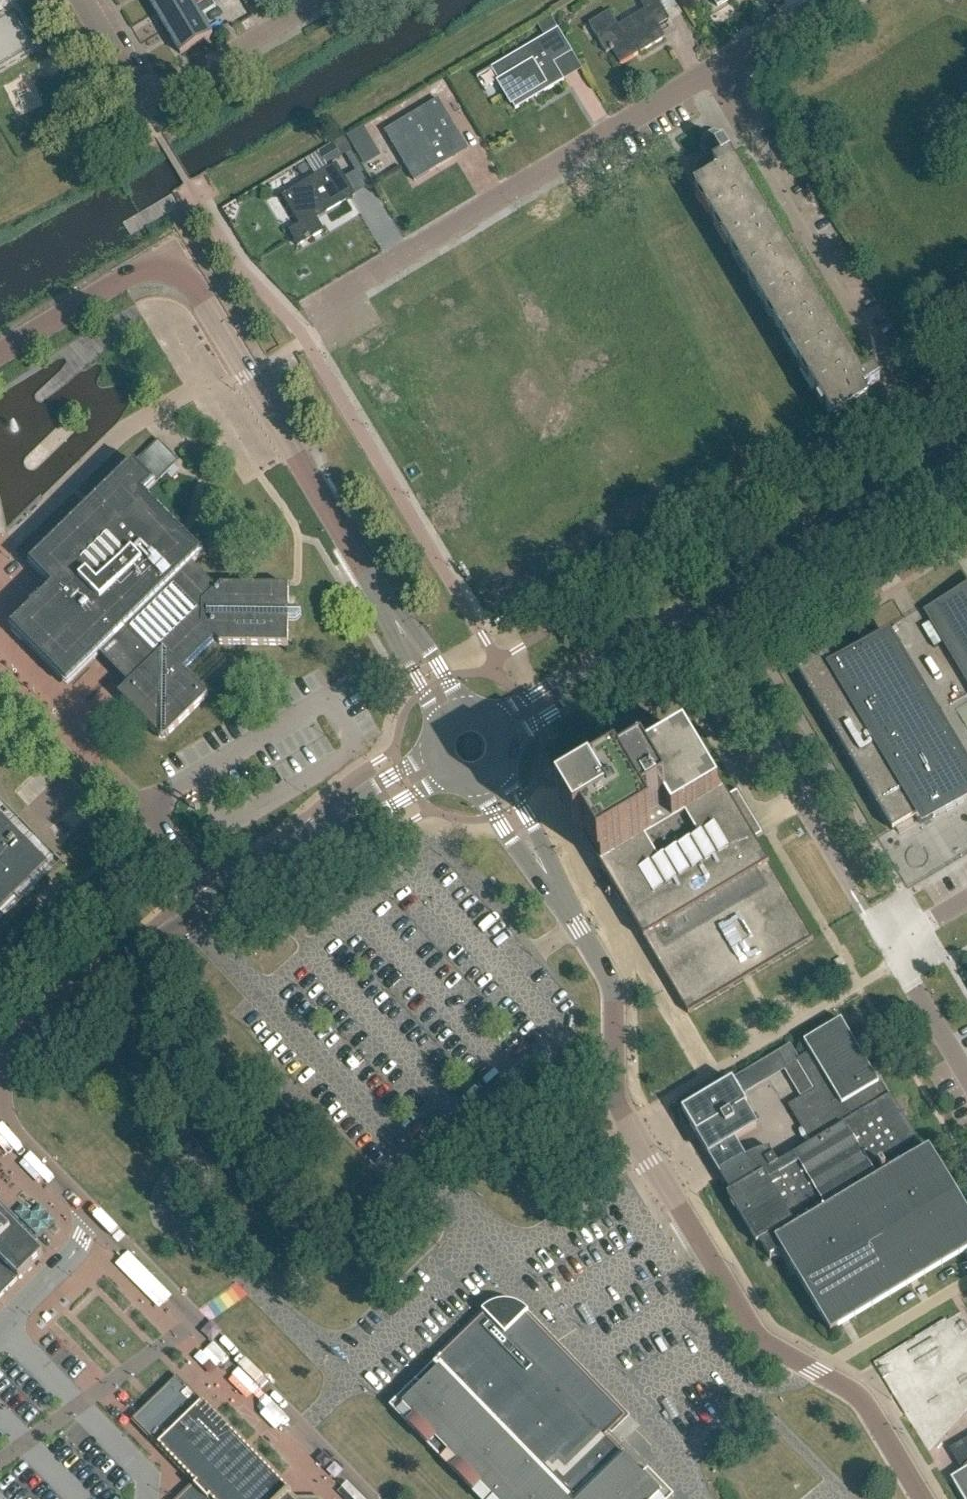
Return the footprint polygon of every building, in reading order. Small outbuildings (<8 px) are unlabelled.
[(156,9),(171,0),(151,0),(156,9)] [(156,9),(169,31),(198,13),(196,9),(191,0),(171,0),(156,9)] [(201,17),(216,8),(211,0),(196,9),(198,13),(169,31),(182,53),(212,36),(201,17)] [(669,21),(657,0),(639,0),(645,11),(618,28),(609,13),(589,24),(607,54),(610,52),(611,53),(613,52),(621,65),(665,38),(659,27),(669,21)] [(543,36),(557,28),(552,18),(538,27),(543,36)] [(554,65),(572,54),(558,30),(492,69),(516,110),(564,82),(554,65)] [(415,182),(454,159),(447,147),(461,138),(438,100),(424,109),(431,121),(422,126),(415,114),(385,132),(415,182)] [(363,131),(349,140),(357,154),(372,146),(363,131)] [(864,390),(881,380),(876,371),(858,381),(732,169),(737,166),(721,140),(715,138),(709,142),(707,149),(717,164),(705,171),(711,181),(696,189),(835,420),(870,399),(864,390)] [(347,163),(355,158),(349,148),(341,153),(347,163)] [(326,168),(340,160),(335,151),(321,159),(326,168)] [(316,219),(354,197),(336,166),(283,197),(300,226),(289,232),(298,247),(323,232),(316,219)] [(121,699),(159,738),(166,739),(208,697),(183,671),(215,640),(220,646),(288,646),(289,622),(297,622),(301,618),(301,617),(297,613),(289,613),(289,588),(221,587),(217,591),(193,567),(204,555),(147,496),(157,486),(156,485),(179,462),(158,441),(135,463),(134,462),(28,566),(51,589),(9,629),(67,688),(100,657),(128,687),(121,694),(121,699)] [(936,606),(966,658),(966,588),(936,606)] [(966,799),(966,770),(887,635),(834,667),(826,653),(797,670),(893,831),(917,817),(921,825),(932,818),(933,819),(966,799)] [(691,733),(565,808),(688,1015),(814,940),(755,841),(763,836),(737,793),(729,798),(691,733)] [(62,817),(72,830),(90,816),(80,803),(62,817)] [(50,863),(0,812),(0,911),(50,863)] [(770,1149),(764,1151),(760,1152),(756,1154),(746,1159),(723,1178),(771,1258),(783,1251),(831,1332),(842,1326),(966,1251),(966,1211),(930,1149),(916,1158),(908,1144),(915,1139),(890,1097),(888,1098),(842,1020),(805,1042),(811,1052),(798,1059),(815,1089),(789,1105),(812,1144),(779,1164),(770,1149)] [(733,1081),(683,1111),(723,1178),(746,1159),(735,1140),(757,1127),(745,1107),(748,1106),(733,1081)] [(0,1213),(0,1299),(43,1256),(0,1213)] [(491,1320),(468,1343),(438,1372),(403,1406),(415,1419),(408,1426),(430,1450),(438,1442),(460,1465),(453,1473),(476,1496),(483,1489),(493,1498),(661,1498),(663,1496),(491,1320)] [(186,1395),(147,1434),(173,1461),(212,1422),(186,1395)] [(198,1486),(237,1448),(212,1422),(173,1461),(196,1485),(198,1486)] [(198,1486),(210,1498),(211,1498),(237,1498),(263,1474),(237,1448),(198,1486)] [(966,1498),(966,1468),(955,1481),(966,1498)] [(237,1498),(284,1498),(286,1498),(263,1474),(237,1498)] [(180,1498),(210,1498),(198,1486),(196,1485),(194,1487),(193,1486),(180,1498)]
